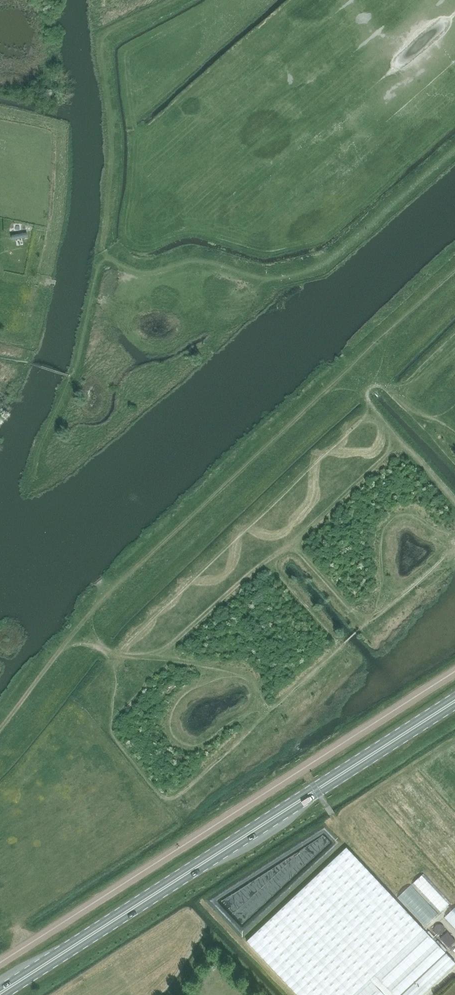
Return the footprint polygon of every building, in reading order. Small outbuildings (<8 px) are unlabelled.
[(299,994),(422,994),(454,964),(447,955),(426,933),(348,848),(247,941),(299,994)]
